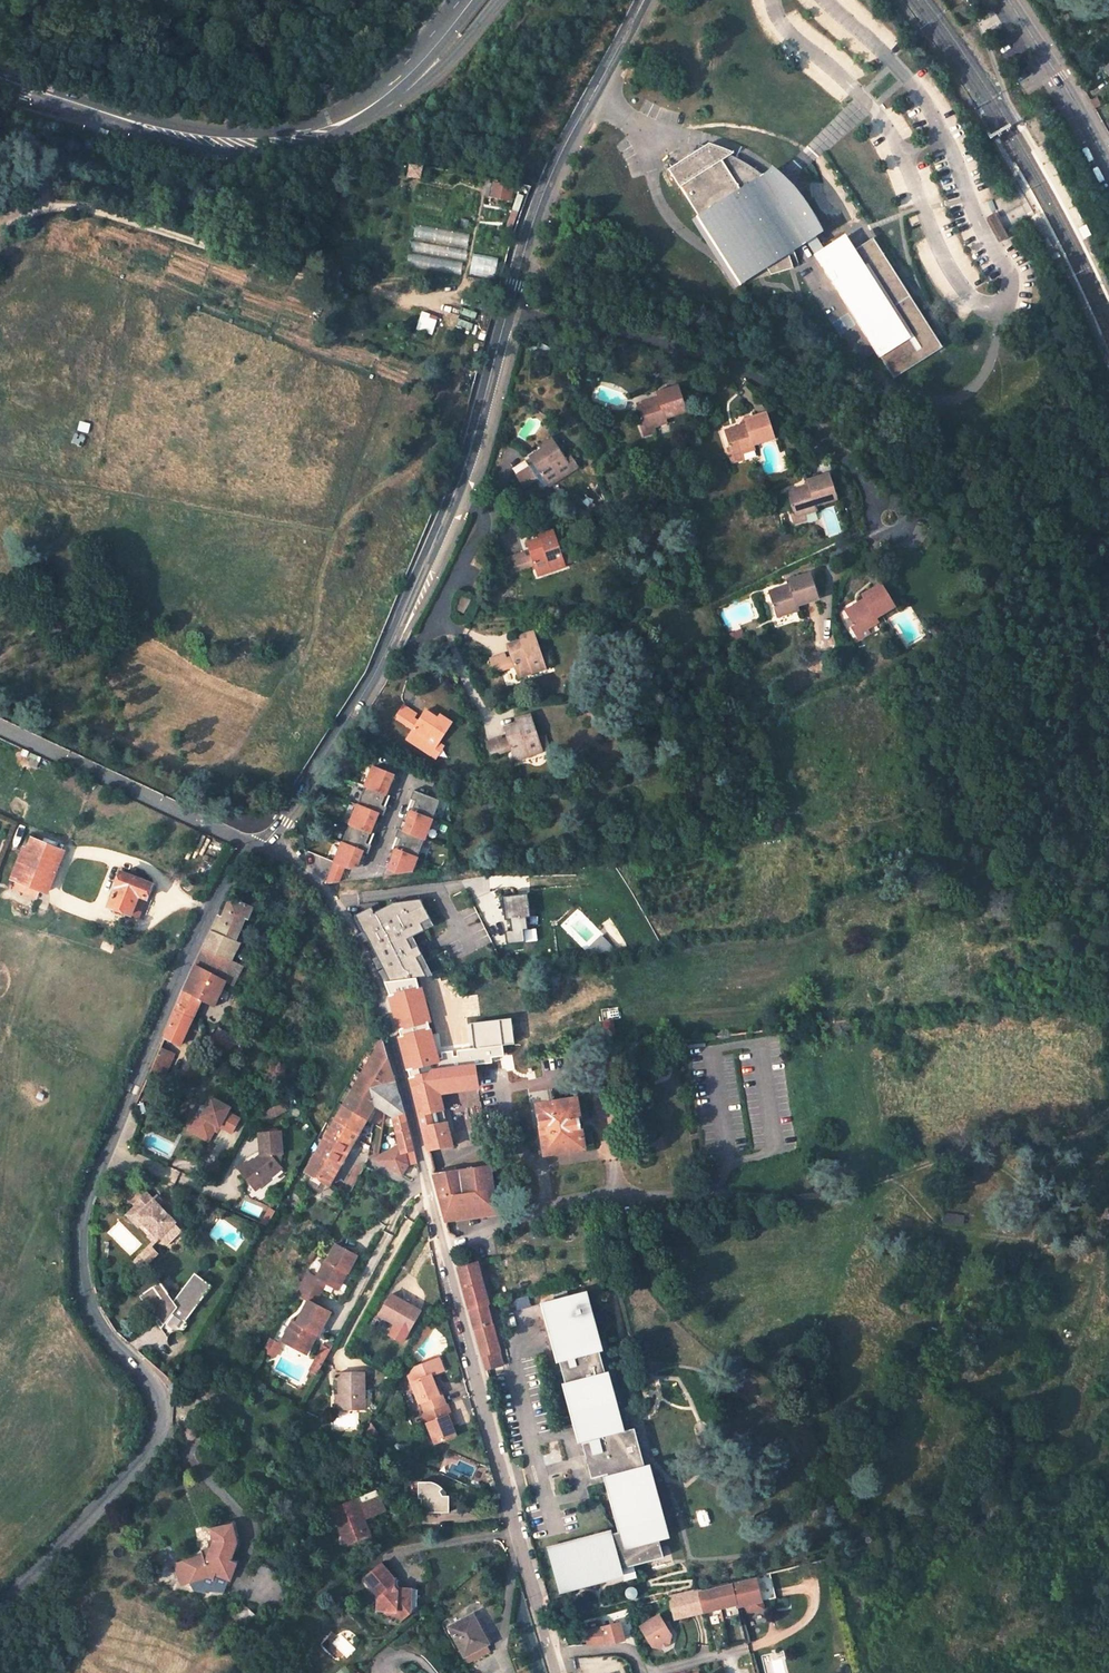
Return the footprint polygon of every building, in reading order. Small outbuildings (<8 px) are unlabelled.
[(1101,105),(1097,98),(1091,102),(1094,108),(1101,105)] [(700,149),(670,168),(742,283),(768,267),(773,274),(801,266),(799,258),(796,249),(809,241),(822,234),(814,216),(809,208),(802,198),(800,195),(793,201),(781,188),(765,174),(755,166),(739,156),(721,148),(701,142),(701,145),(700,149)] [(408,177),(420,178),(423,166),(411,165),(408,177)] [(452,188),(452,185),(429,180),(429,184),(452,188)] [(513,186),(493,182),(490,197),(510,201),(513,186)] [(993,214),(984,219),(998,243),(1007,237),(1002,228),(999,224),(996,218),(993,214)] [(1037,221),(1050,247),(1056,244),(1043,218),(1037,221)] [(1084,240),(1092,236),(1086,225),(1078,228),(1084,240)] [(822,234),(809,241),(898,379),(945,349),(935,334),(876,240),(865,247),(862,249),(855,251),(847,239),(844,235),(830,245),(822,234)] [(474,253),(471,274),(497,278),(500,258),(474,253)] [(424,311),(417,330),(433,335),(440,317),(424,311)] [(665,418),(686,411),(678,386),(659,392),(660,396),(638,404),(646,428),(654,425),(667,421),(665,418)] [(725,431),(734,456),(742,453),(754,449),(753,444),(774,436),(766,412),(746,419),(747,423),(725,431)] [(646,428),(648,434),(656,431),(654,425),(646,428)] [(529,466),(517,474),(525,486),(543,475),(549,484),(573,470),(565,458),(552,438),(540,445),(542,448),(530,456),(536,465),(539,469),(533,473),(530,468),(529,466)] [(735,461),(744,458),(742,453),(734,456),(735,461)] [(565,458),(573,470),(578,466),(571,455),(565,458)] [(796,466),(802,464),(800,456),(793,458),(796,466)] [(536,465),(530,468),(533,473),(539,469),(536,465)] [(837,498),(829,474),(808,481),(809,485),(788,492),(796,516),(804,513),(816,509),(815,505),(837,498)] [(562,554),(554,529),(540,534),(541,538),(528,542),(532,555),(534,564),(538,574),(565,565),(565,564),(562,554)] [(527,556),(525,551),(511,556),(516,570),(530,565),(527,556)] [(562,554),(565,564),(571,562),(568,552),(562,554)] [(818,599),(809,574),(786,582),(788,585),(767,593),(776,619),(784,616),(795,612),(794,608),(818,599)] [(894,606),(881,583),(862,595),(864,599),(846,610),(859,632),(867,628),(878,621),(875,617),(894,606)] [(462,611),(468,599),(461,596),(455,607),(462,611)] [(777,625),(786,622),(784,616),(776,619),(777,625)] [(859,632),(862,637),(869,633),(867,628),(859,632)] [(541,654),(534,631),(520,635),(522,639),(508,643),(513,657),(515,665),(519,676),(545,667),(545,665),(541,654)] [(732,634),(735,644),(742,641),(739,631),(732,634)] [(735,644),(732,634),(725,636),(729,646),(735,644)] [(541,654),(545,665),(552,663),(549,652),(541,654)] [(507,659),(505,653),(490,658),(495,672),(509,667),(507,659)] [(513,657),(507,659),(509,667),(515,665),(513,657)] [(439,742),(451,722),(441,715),(438,719),(426,710),(421,717),(418,721),(414,717),(416,714),(404,705),(396,717),(408,726),(411,723),(416,726),(413,730),(407,739),(430,755),(439,742)] [(538,738),(530,714),(517,718),(518,723),(505,727),(508,737),(502,739),(502,736),(487,741),(492,755),(506,750),(504,745),(510,743),(512,749),(515,760),(543,751),(542,748),(538,738)] [(550,745),(546,736),(538,738),(542,748),(550,745)] [(430,755),(435,758),(443,745),(439,742),(430,755)] [(396,786),(399,777),(374,767),(366,786),(390,796),(394,785),(396,786)] [(390,796),(366,786),(358,805),(385,815),(388,807),(386,807),(390,796)] [(495,793),(499,805),(507,802),(503,790),(495,793)] [(433,822),(441,801),(414,792),(411,801),(413,802),(409,814),(433,822)] [(250,810),(249,799),(240,800),(242,811),(250,810)] [(385,815),(358,805),(351,824),(375,834),(379,823),(381,823),(385,815)] [(433,822),(409,814),(405,825),(402,825),(399,833),(426,843),(433,822)] [(375,834),(351,824),(344,843),(370,853),(373,845),(371,844),(375,834)] [(426,843),(399,833),(396,842),(398,843),(394,854),(419,863),(426,843)] [(64,841),(49,835),(45,842),(61,849),(64,841)] [(64,851),(34,839),(30,850),(44,855),(31,886),(18,880),(15,888),(38,897),(40,890),(47,893),(64,851)] [(370,853),(344,843),(337,862),(338,863),(346,866),(352,868),(365,867),(370,853)] [(30,850),(18,880),(31,886),(44,855),(30,850)] [(419,863),(394,854),(390,866),(388,865),(387,869),(389,869),(404,872),(419,863)] [(346,866),(338,863),(329,882),(340,881),(346,866)] [(142,879),(122,871),(116,886),(118,887),(111,905),(132,914),(140,895),(148,898),(154,884),(151,883),(149,878),(145,877),(142,879)] [(528,928),(527,916),(531,916),(528,893),(503,896),(506,919),(511,919),(512,930),(506,931),(508,943),(525,941),(524,929),(528,928)] [(373,905),(355,914),(364,931),(365,930),(369,939),(378,956),(383,966),(384,968),(390,981),(427,976),(418,956),(423,954),(418,944),(413,947),(408,938),(414,935),(435,924),(421,898),(394,902),(382,908),(384,912),(378,915),(376,911),(373,905)] [(212,930),(237,941),(246,918),(248,920),(253,909),(232,899),(223,918),(218,916),(215,923),(212,930)] [(237,941),(212,930),(204,948),(232,962),(241,943),(237,941)] [(364,931),(361,932),(365,941),(369,939),(365,930),(364,931)] [(414,935),(408,938),(413,947),(418,944),(414,935)] [(596,955),(613,948),(609,937),(592,943),(596,955)] [(236,984),(243,967),(232,962),(204,948),(197,964),(227,980),(236,984)] [(434,975),(423,954),(418,956),(427,976),(434,975)] [(383,966),(378,956),(374,958),(379,968),(383,966)] [(189,982),(179,1005),(196,1012),(202,999),(215,1006),(227,980),(197,964),(189,982)] [(390,981),(384,968),(380,970),(386,981),(390,981)] [(179,1005),(165,1038),(181,1045),(196,1012),(179,1005)] [(481,1020),(480,1015),(454,1020),(456,1032),(482,1027),(481,1020)] [(244,1040),(219,1028),(213,1040),(229,1048),(227,1050),(238,1055),(244,1040)] [(434,1061),(424,1029),(401,1035),(399,1036),(404,1052),(409,1073),(445,1069),(444,1060),(434,1061)] [(384,1040),(382,1040),(353,1091),(365,1098),(376,1079),(386,1085),(396,1083),(389,1057),(384,1040)] [(167,1074),(176,1054),(161,1047),(152,1068),(167,1074)] [(475,1074),(505,1070),(504,1062),(474,1065),(475,1074)] [(409,1073),(413,1086),(436,1083),(437,1087),(476,1081),(475,1074),(474,1065),(445,1069),(409,1073)] [(375,1105),(386,1085),(376,1079),(365,1098),(353,1091),(344,1106),(367,1120),(375,1105)] [(439,1095),(477,1089),(476,1081),(437,1087),(439,1095)] [(375,1105),(384,1111),(400,1098),(396,1083),(386,1085),(375,1105)] [(420,1116),(428,1150),(452,1145),(439,1095),(437,1087),(436,1083),(413,1086),(420,1116)] [(384,1111),(394,1117),(401,1144),(403,1152),(407,1151),(410,1164),(418,1163),(416,1156),(407,1123),(400,1098),(384,1111)] [(197,1115),(191,1127),(203,1133),(200,1138),(209,1142),(217,1126),(232,1134),(239,1120),(227,1113),(230,1109),(211,1099),(201,1117),(197,1115)] [(583,1148),(576,1100),(538,1106),(545,1154),(583,1148)] [(265,1122),(288,1110),(284,1102),(261,1115),(265,1122)] [(344,1106),(307,1170),(331,1184),(333,1179),(367,1120),(344,1106)] [(191,1127),(189,1132),(200,1138),(203,1133),(191,1127)] [(389,1150),(387,1133),(381,1132),(378,1155),(389,1150)] [(265,1184),(284,1168),(282,1165),(281,1155),(283,1155),(282,1133),(260,1134),(261,1155),(251,1165),(249,1163),(242,1170),(254,1183),(260,1178),(265,1184)] [(599,1143),(601,1160),(627,1156),(625,1139),(599,1143)] [(389,1150),(378,1155),(378,1160),(403,1175),(410,1164),(407,1151),(403,1152),(401,1144),(389,1150)] [(365,1167),(356,1165),(345,1183),(354,1188),(365,1167)] [(445,1220),(497,1212),(489,1166),(434,1174),(445,1220)] [(254,1183),(260,1190),(265,1184),(260,1178),(254,1183)] [(331,1184),(338,1188),(340,1183),(333,1179),(331,1184)] [(353,1190),(344,1185),(342,1190),(350,1195),(353,1190)] [(158,1239),(175,1222),(159,1206),(153,1200),(146,1193),(135,1205),(136,1207),(132,1211),(137,1216),(136,1217),(142,1224),(144,1225),(145,1224),(151,1231),(150,1232),(152,1233),(158,1239)] [(163,1203),(157,1197),(153,1200),(159,1206),(163,1203)] [(127,1216),(138,1227),(142,1224),(136,1217),(137,1216),(132,1211),(127,1216)] [(148,1237),(154,1243),(158,1239),(152,1233),(148,1237)] [(348,1270),(357,1253),(337,1243),(329,1260),(327,1258),(317,1276),(327,1281),(335,1286),(344,1268),(348,1270)] [(149,1247),(129,1267),(137,1276),(151,1262),(148,1259),(155,1253),(149,1247)] [(158,1255),(155,1253),(148,1259),(151,1262),(158,1255)] [(481,1356),(499,1351),(487,1304),(488,1304),(476,1262),(458,1268),(481,1356)] [(335,1286),(340,1288),(348,1270),(344,1268),(335,1286)] [(327,1281),(317,1276),(307,1271),(300,1283),(321,1293),(327,1281)] [(213,1286),(196,1273),(192,1278),(209,1291),(213,1286)] [(209,1291),(192,1278),(175,1301),(162,1282),(141,1296),(156,1317),(158,1315),(160,1319),(157,1321),(169,1338),(171,1334),(175,1331),(181,1331),(209,1291)] [(321,1293),(300,1283),(295,1293),(309,1300),(316,1304),(321,1293)] [(554,1301),(543,1304),(546,1317),(551,1316),(553,1325),(549,1326),(559,1365),(560,1364),(565,1387),(564,1388),(580,1445),(599,1440),(599,1442),(590,1445),(600,1480),(609,1478),(610,1480),(606,1481),(620,1534),(612,1537),(611,1535),(549,1551),(560,1595),(623,1578),(621,1572),(664,1560),(660,1543),(669,1541),(649,1469),(645,1470),(634,1432),(623,1435),(622,1434),(624,1434),(608,1376),(606,1376),(600,1354),(602,1353),(586,1292),(569,1297),(567,1291),(553,1294),(554,1301)] [(421,1311),(391,1294),(380,1314),(410,1330),(421,1311)] [(319,1335),(331,1312),(316,1304),(309,1300),(297,1323),(292,1321),(282,1342),(304,1353),(315,1333),(319,1335)] [(429,1331),(424,1328),(416,1341),(421,1344),(429,1331)] [(304,1353),(309,1355),(319,1335),(315,1333),(304,1353)] [(270,1338),(263,1350),(275,1357),(281,1345),(270,1338)] [(324,1347),(317,1360),(324,1364),(331,1350),(324,1347)] [(485,1370),(499,1366),(503,1365),(499,1351),(481,1356),(485,1370)] [(409,1374),(420,1401),(422,1400),(426,1411),(446,1402),(441,1391),(440,1392),(432,1373),(444,1367),(439,1355),(416,1365),(409,1374)] [(317,1360),(312,1369),(319,1372),(324,1364),(317,1360)] [(365,1407),(365,1373),(341,1373),(341,1408),(365,1407)] [(422,1413),(435,1442),(455,1434),(447,1414),(451,1413),(446,1402),(426,1411),(422,1413)] [(373,1424),(365,1438),(378,1432),(373,1424)] [(378,1432),(365,1438),(378,1443),(378,1432)] [(148,1486),(141,1479),(135,1485),(143,1493),(148,1486)] [(421,1512),(449,1512),(449,1496),(446,1496),(446,1494),(445,1492),(443,1489),(442,1487),(439,1485),(436,1484),(434,1482),(431,1482),(418,1482),(418,1498),(421,1498),(421,1512)] [(355,1500),(333,1508),(347,1544),(369,1536),(362,1519),(384,1510),(376,1490),(354,1499),(355,1500)] [(299,1513),(294,1509),(288,1516),(293,1520),(299,1513)] [(233,1524),(212,1529),(215,1540),(213,1547),(207,1562),(205,1554),(180,1562),(187,1583),(194,1581),(208,1577),(214,1579),(216,1574),(230,1579),(232,1580),(238,1562),(231,1560),(238,1541),(233,1524)] [(213,1547),(203,1550),(205,1554),(207,1562),(213,1547)] [(176,1563),(183,1584),(187,1583),(180,1562),(176,1563)] [(394,1578),(381,1563),(364,1578),(380,1597),(377,1599),(377,1610),(397,1611),(404,1618),(417,1606),(418,1595),(399,1595),(393,1589),(394,1578)] [(208,1577),(194,1581),(199,1588),(217,1590),(217,1588),(226,1590),(230,1579),(216,1574),(214,1579),(208,1577)] [(762,1608),(759,1598),(754,1578),(698,1591),(703,1612),(735,1604),(736,1606),(744,1604),(746,1612),(762,1608)] [(630,1590),(629,1591),(628,1591),(626,1594),(627,1597),(629,1599),(630,1600),(633,1599),(636,1597),(636,1596),(636,1593),(634,1591),(632,1590),(630,1590)] [(698,1591),(669,1598),(675,1619),(703,1612),(698,1591)] [(242,1602),(228,1617),(242,1631),(256,1616),(242,1602)] [(475,1617),(473,1614),(460,1621),(462,1624),(475,1617)] [(658,1616),(639,1627),(652,1647),(661,1650),(668,1645),(671,1635),(667,1630),(668,1623),(662,1622),(658,1616)] [(460,1621),(450,1627),(466,1656),(487,1645),(489,1643),(475,1617),(462,1624),(460,1621)] [(617,1642),(613,1624),(568,1635),(569,1649),(587,1648),(607,1643),(607,1645),(617,1642)] [(466,1656),(470,1663),(491,1651),(487,1645),(466,1656)] [(362,1670),(365,1672),(367,1672),(382,1659),(379,1655),(362,1670)]
